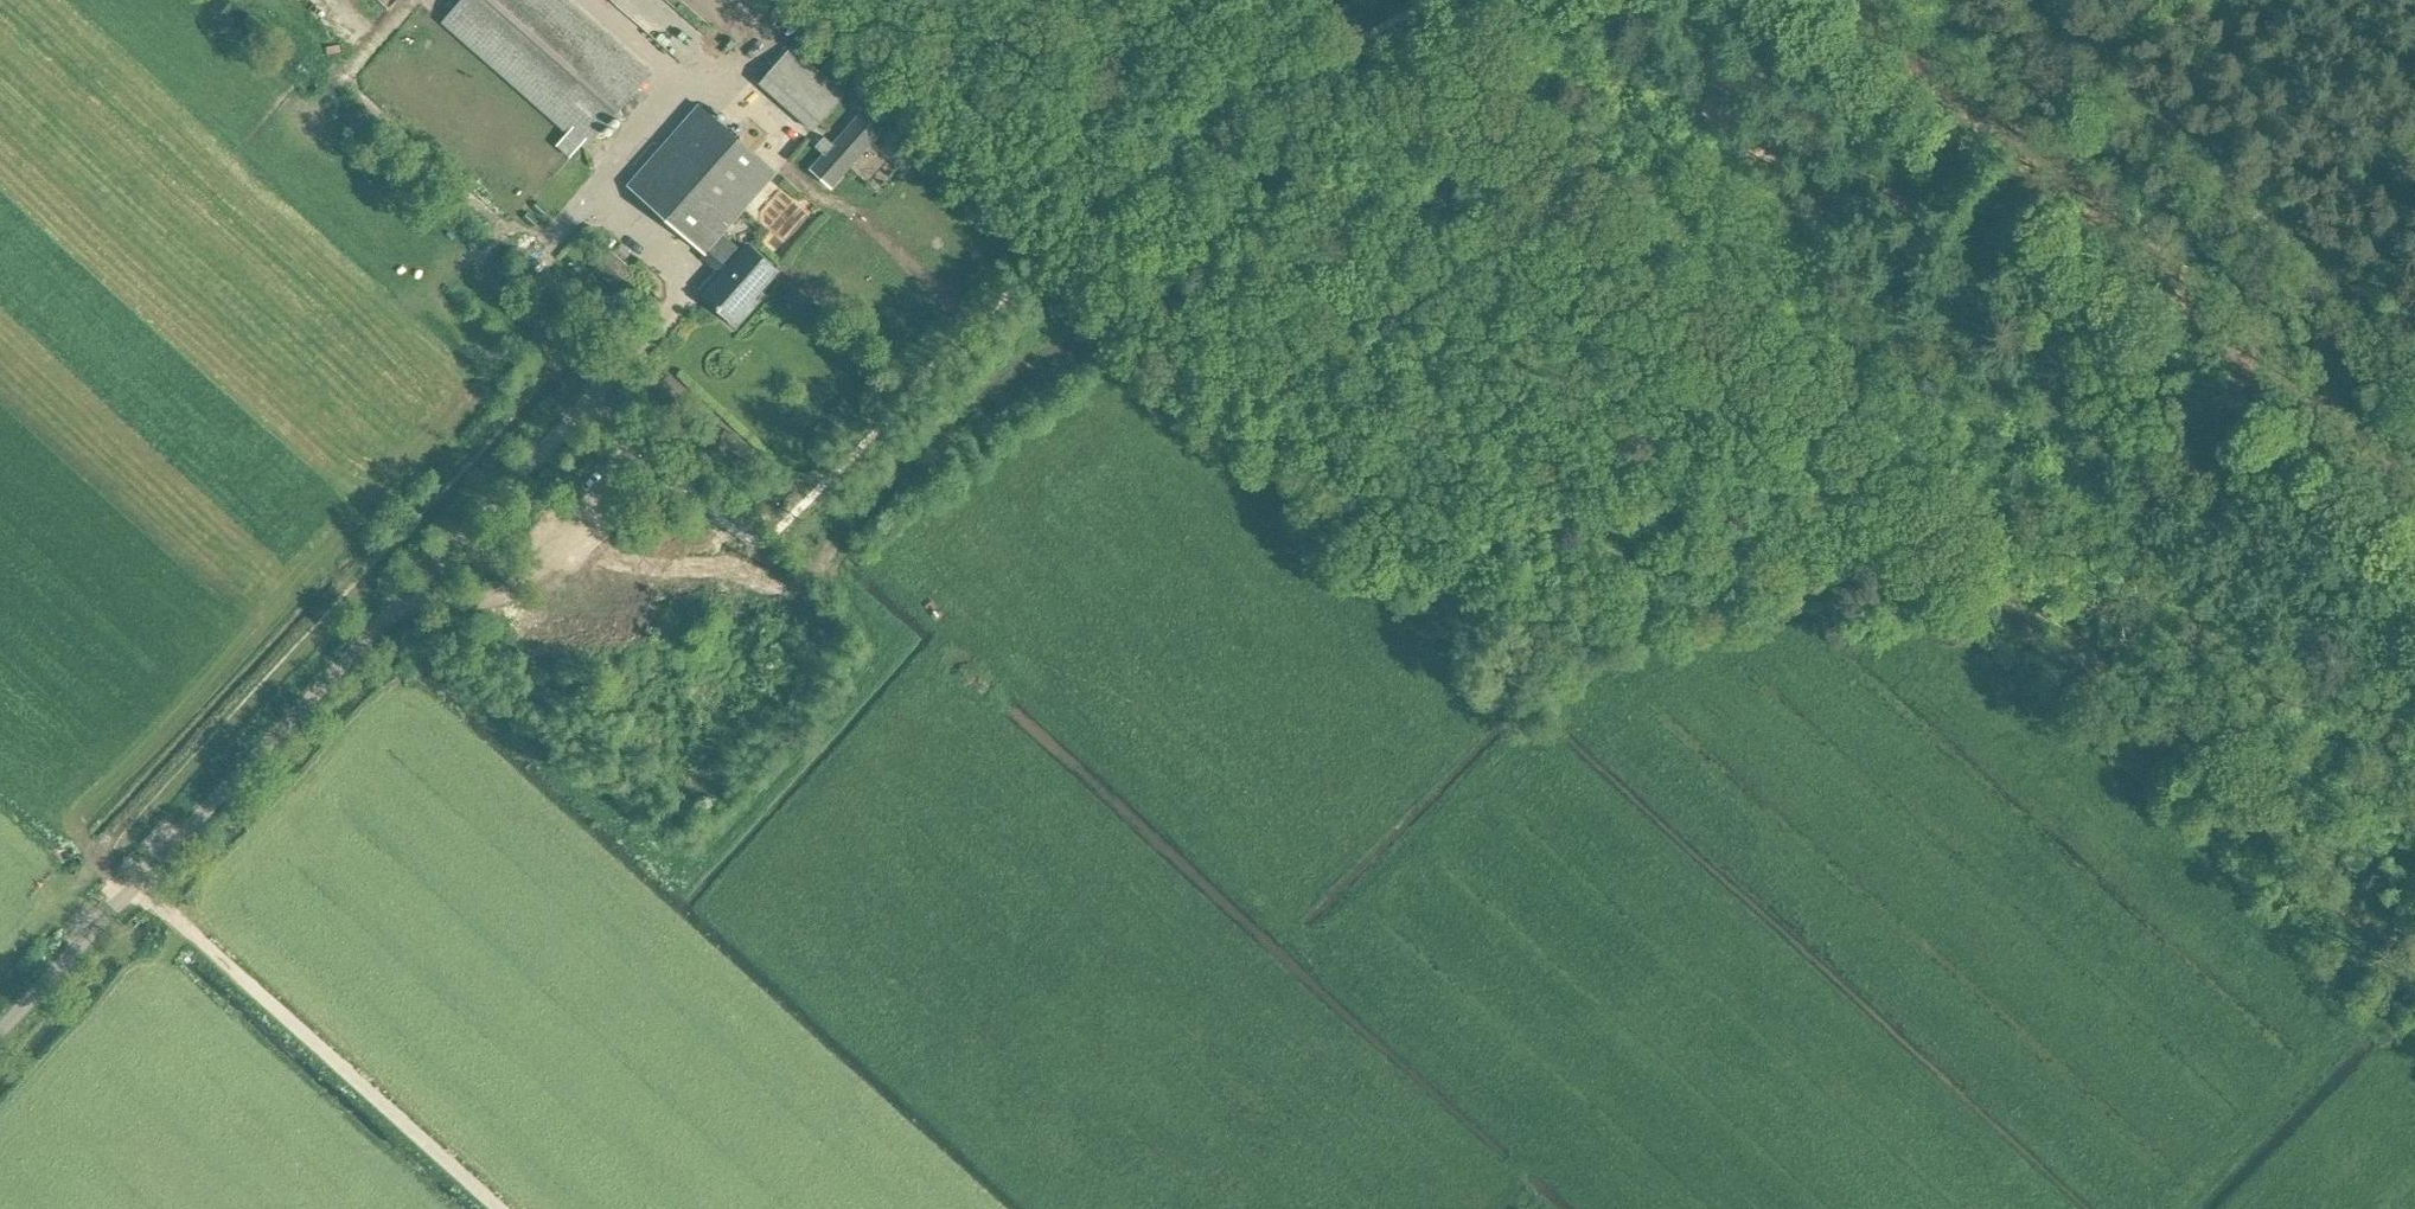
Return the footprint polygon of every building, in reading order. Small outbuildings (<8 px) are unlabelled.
[(651,75),(566,0),(463,0),(443,23),(567,132),(556,146),(570,158),(582,145),(586,149),(651,75)] [(815,130),(847,93),(793,45),(760,82),(815,130)] [(777,174),(699,104),(627,185),(705,255),(709,251),(727,266),(700,296),(737,328),(760,302),(756,299),(780,271),(748,242),(741,250),(723,234),(777,174)] [(815,146),(823,153),(810,167),(833,188),(885,129),(862,109),(832,143),(824,136),(815,146)] [(628,299),(644,280),(611,250),(594,269),(628,299)]
